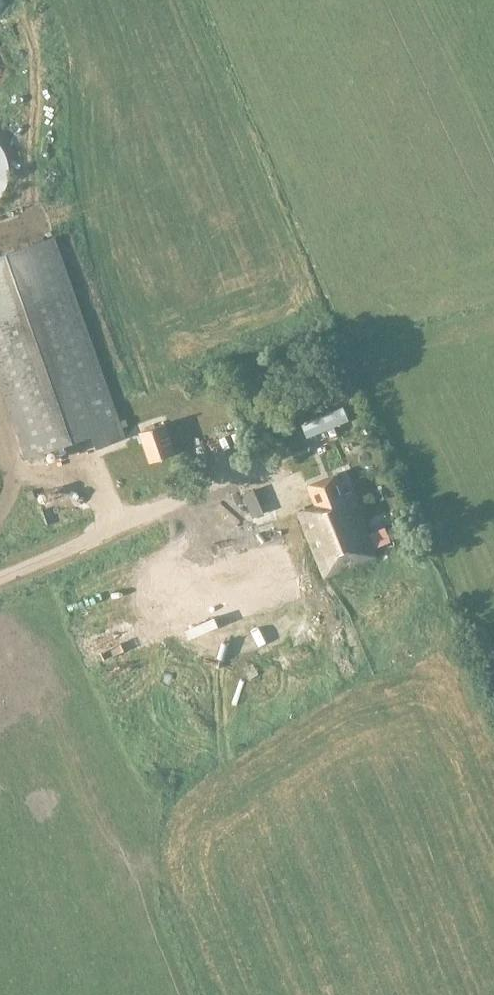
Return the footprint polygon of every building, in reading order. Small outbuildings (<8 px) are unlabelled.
[(0,257),(0,386),(25,458),(91,435),(96,447),(124,437),(54,238),(0,257)] [(343,407),(301,425),(306,438),(349,421),(343,407)] [(163,424),(138,433),(149,463),(174,454),(163,424)] [(314,506),(298,513),(325,579),(378,557),(351,491),(344,494),(335,474),(306,486),(314,506)] [(35,498),(33,491),(26,493),(29,500),(35,498)] [(216,535),(219,549),(231,546),(228,531),(241,528),(234,495),(211,500),(218,534),(216,535)] [(248,524),(267,517),(262,503),(243,511),(248,524)] [(390,541),(404,535),(399,524),(385,529),(390,541)] [(215,592),(230,610),(241,600),(226,583),(215,592)]
